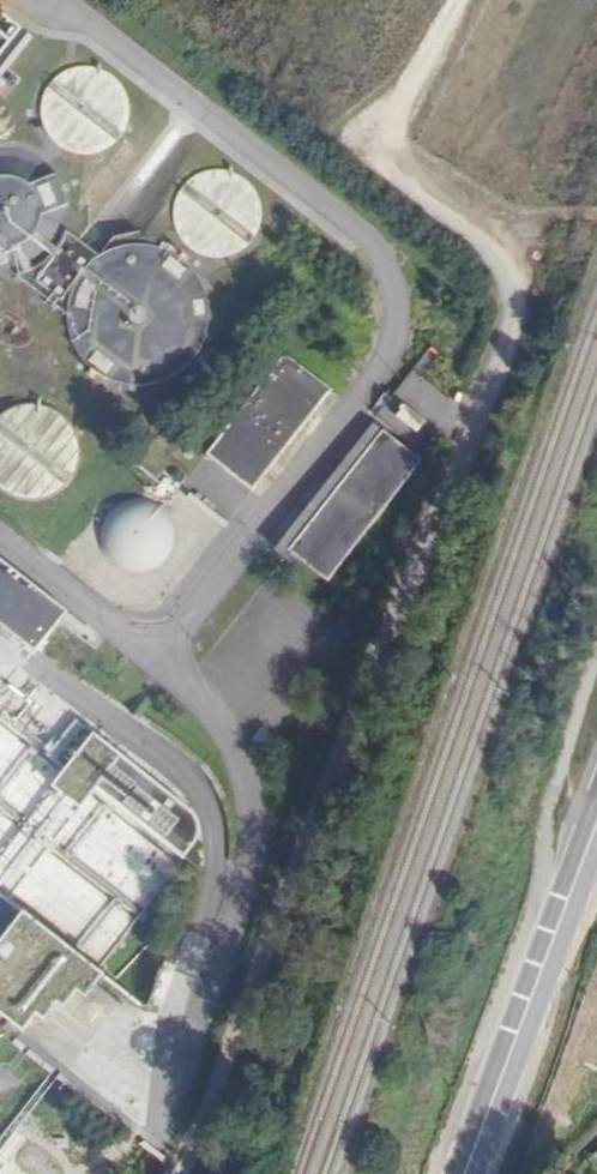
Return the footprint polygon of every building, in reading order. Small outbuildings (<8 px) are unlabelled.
[(29,53),(0,30),(0,89),(29,53)] [(41,98),(38,113),(41,128),(48,141),(59,152),(74,159),(90,160),(106,156),(119,146),(129,133),(133,118),(132,102),(125,87),(114,75),(101,68),(86,65),(71,68),(58,74),(47,85),(41,98)] [(40,263),(54,249),(62,231),(65,212),(61,192),(51,175),(36,162),(18,155),(0,153),(0,275),(3,276),(22,273),(40,263)] [(245,248),(255,237),(260,222),(260,207),(255,193),(246,181),(233,173),(218,170),(203,173),(190,179),(181,189),(175,201),(173,215),(175,228),(182,241),(192,250),(204,256),(218,258),(231,256),(245,248)] [(122,379),(144,380),(165,375),(184,363),(197,346),(205,326),(205,304),(199,283),(186,265),(168,253),(147,246),(126,247),(104,255),(86,270),(75,290),(71,313),(74,335),(86,356),(102,370),(122,379)] [(250,491),(328,391),(283,356),(205,456),(250,491)] [(63,482),(70,469),(73,454),(71,440),(64,427),(53,417),(39,411),(24,410),(10,414),(0,421),(0,486),(10,493),(23,497),(37,497),(51,491),(63,482)] [(324,583),(417,463),(379,433),(285,552),(324,583)] [(168,555),(173,543),(173,531),(169,519),(161,509),(150,503),(138,500),(126,502),(115,508),(107,516),(102,527),(101,538),(103,549),(109,559),(117,567),(128,571),(139,573),(150,570),(160,564),(168,555)] [(0,580),(0,626),(36,655),(58,626),(0,580)] [(28,701),(11,683),(0,693),(0,702),(12,715),(28,701)] [(121,759),(94,738),(54,790),(81,810),(96,791),(121,759)] [(121,759),(96,791),(183,856),(196,840),(198,838),(198,836),(199,834),(200,831),(199,827),(198,823),(197,819),(195,817),(194,816),(121,759)] [(25,1034),(38,1017),(44,1022),(57,1005),(64,1011),(77,995),(87,1003),(105,980),(0,898),(0,1015),(25,1034)] [(584,1167),(577,1173),(596,1173),(596,1154),(584,1167)]
